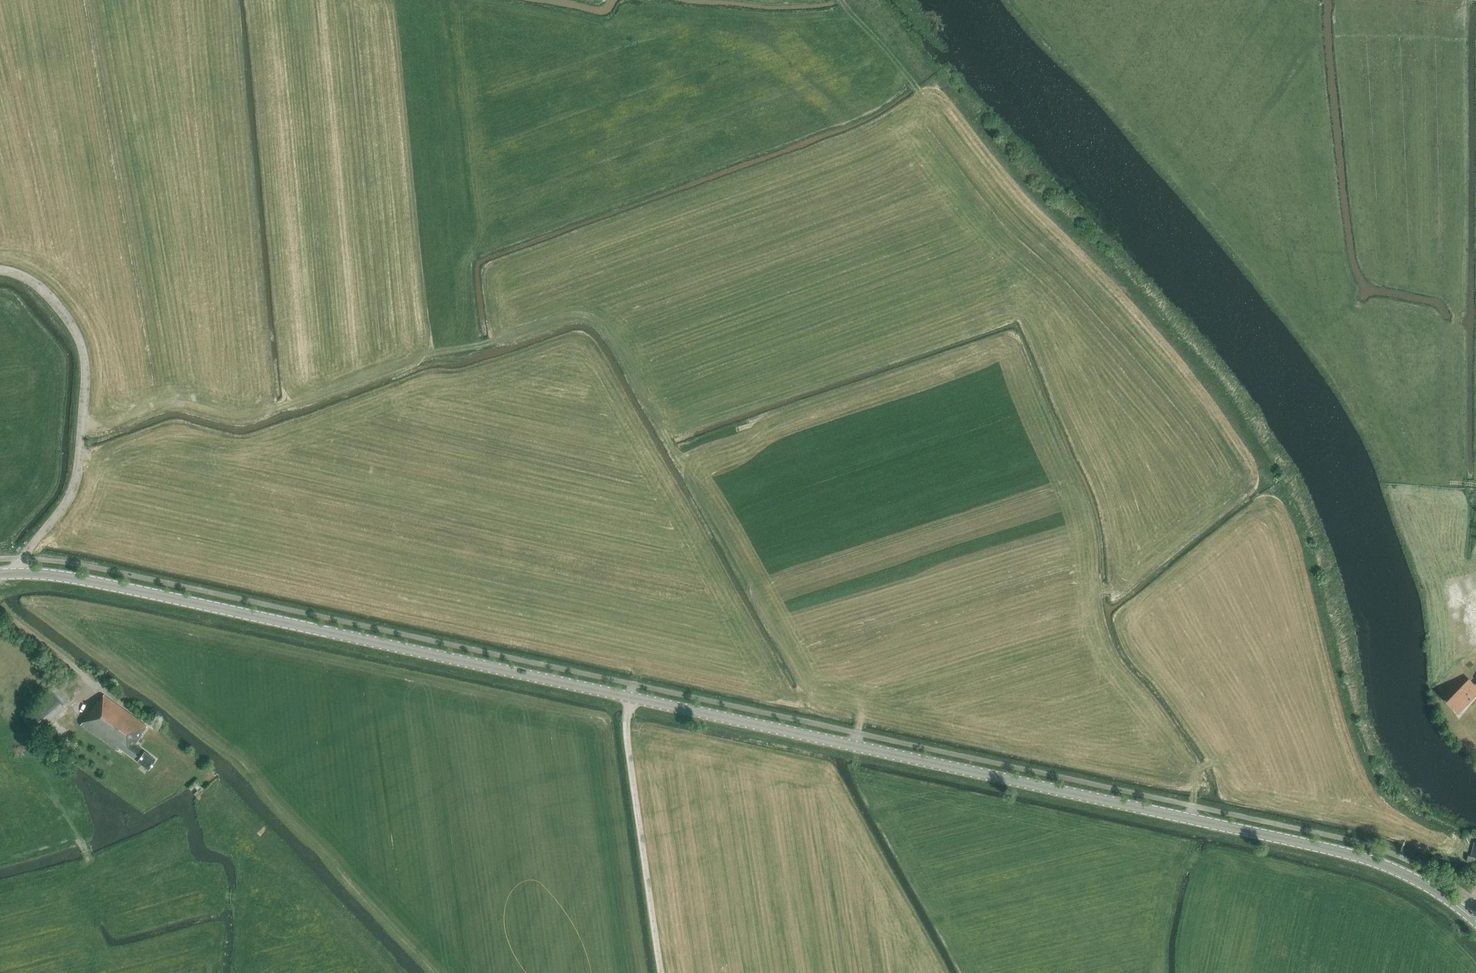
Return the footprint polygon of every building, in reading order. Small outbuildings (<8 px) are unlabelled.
[(1448,700),(1458,711),(1475,695),(1475,694),(1475,683),(1469,689),(1464,684),(1448,700)] [(63,705),(68,701),(55,686),(50,690),(52,692),(63,705)] [(147,726),(104,695),(99,701),(98,701),(80,725),(116,749),(118,746),(148,769),(155,759),(134,744),(142,733),(142,732),(147,726)]
